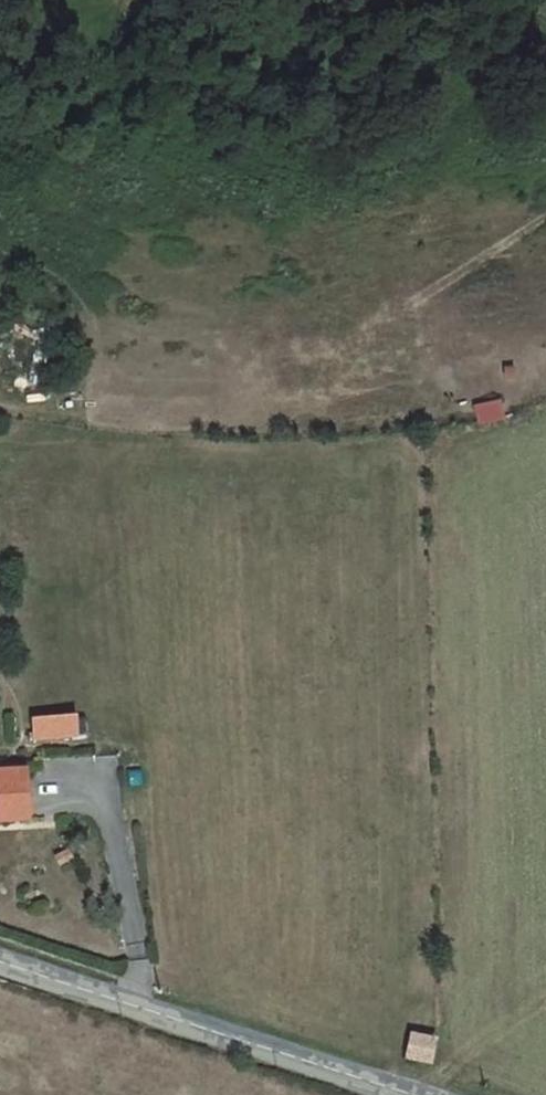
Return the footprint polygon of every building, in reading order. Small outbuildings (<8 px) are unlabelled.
[(75,716),(34,720),(36,738),(77,734),(75,716)] [(0,772),(0,821),(28,819),(25,770),(0,772)] [(408,1057),(430,1061),(434,1040),(413,1036),(408,1057)]
